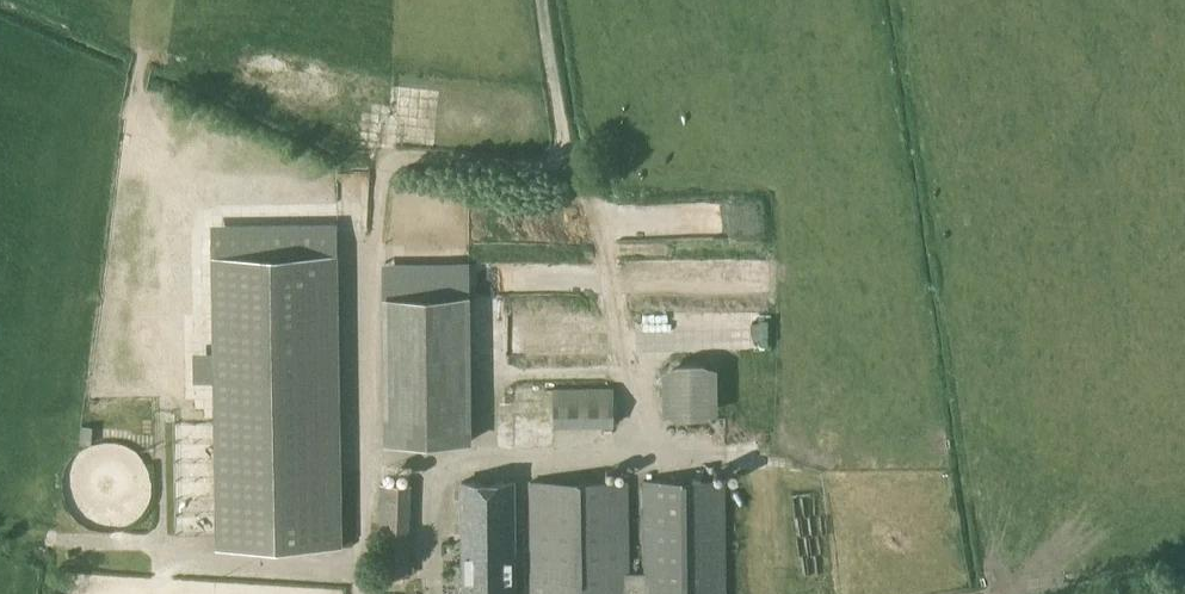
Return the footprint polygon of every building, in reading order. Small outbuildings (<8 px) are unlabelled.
[(547,219),(547,202),(527,203),(528,220),(547,219)] [(216,546),(342,543),(337,252),(212,254),(216,546)] [(383,296),(384,440),(471,439),(470,295),(383,296)] [(762,335),(762,314),(742,314),(742,335),(762,335)] [(188,348),(189,375),(206,374),(205,347),(188,348)] [(716,410),(716,365),(702,362),(677,362),(661,368),(661,410),(674,417),(702,417),(716,410)] [(629,572),(628,479),(529,480),(530,593),(726,593),(725,478),(643,479),(644,572),(629,572)] [(462,552),(462,593),(515,593),(514,481),(461,481),(462,552)] [(381,483),(377,572),(408,573),(412,484),(381,483)]
